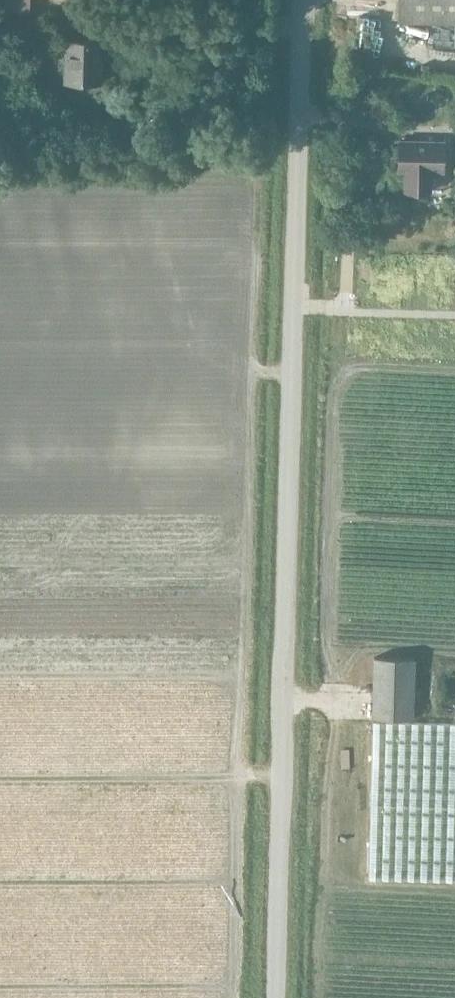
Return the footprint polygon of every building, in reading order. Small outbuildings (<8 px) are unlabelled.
[(30,10),(30,0),(6,0),(6,10),(30,10)] [(398,19),(454,20),(454,0),(399,0),(398,19)] [(65,81),(100,82),(100,64),(96,64),(97,41),(66,40),(65,81)] [(404,190),(431,190),(431,170),(443,170),(444,140),(399,139),(398,169),(405,170),(404,190)] [(373,716),(414,717),(415,658),(374,657),(373,716)] [(454,879),(454,723),(373,720),(369,876),(454,879)]
